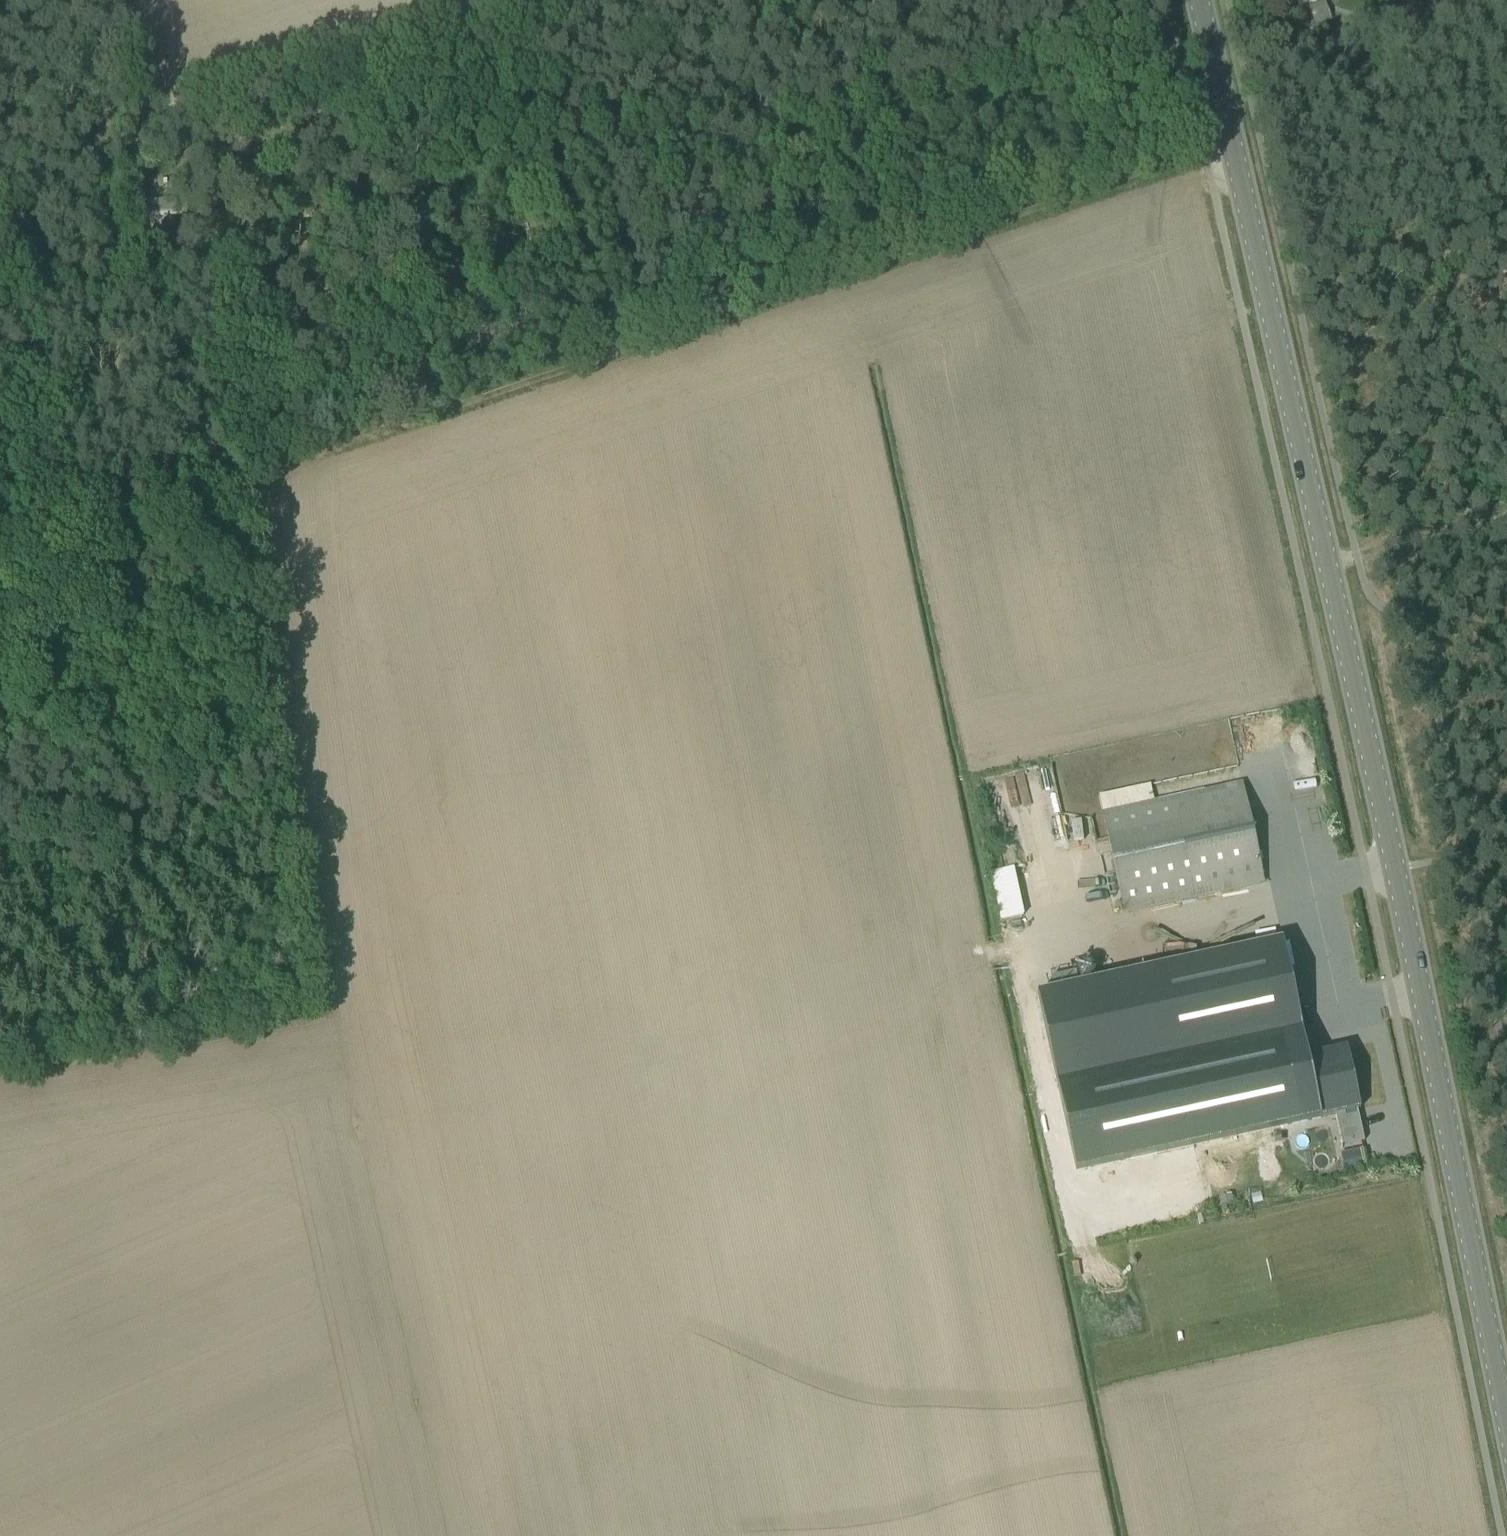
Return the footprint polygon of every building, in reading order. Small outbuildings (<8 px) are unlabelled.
[(167,199),(138,202),(139,214),(168,212),(167,199)] [(1104,813),(1126,913),(1263,883),(1242,783),(1104,813)] [(1097,814),(1088,816),(1092,837),(1101,835),(1097,814)] [(986,872),(996,921),(1020,916),(1009,867),(986,872)] [(1282,941),(1037,995),(1057,1085),(1280,1036),(1299,1122),(1360,1109),(1346,1048),(1307,1056),(1282,941)] [(1260,1189),(1251,1191),(1253,1200),(1262,1198),(1260,1189)] [(1232,1203),(1231,1195),(1220,1198),(1221,1205),(1232,1203)]
